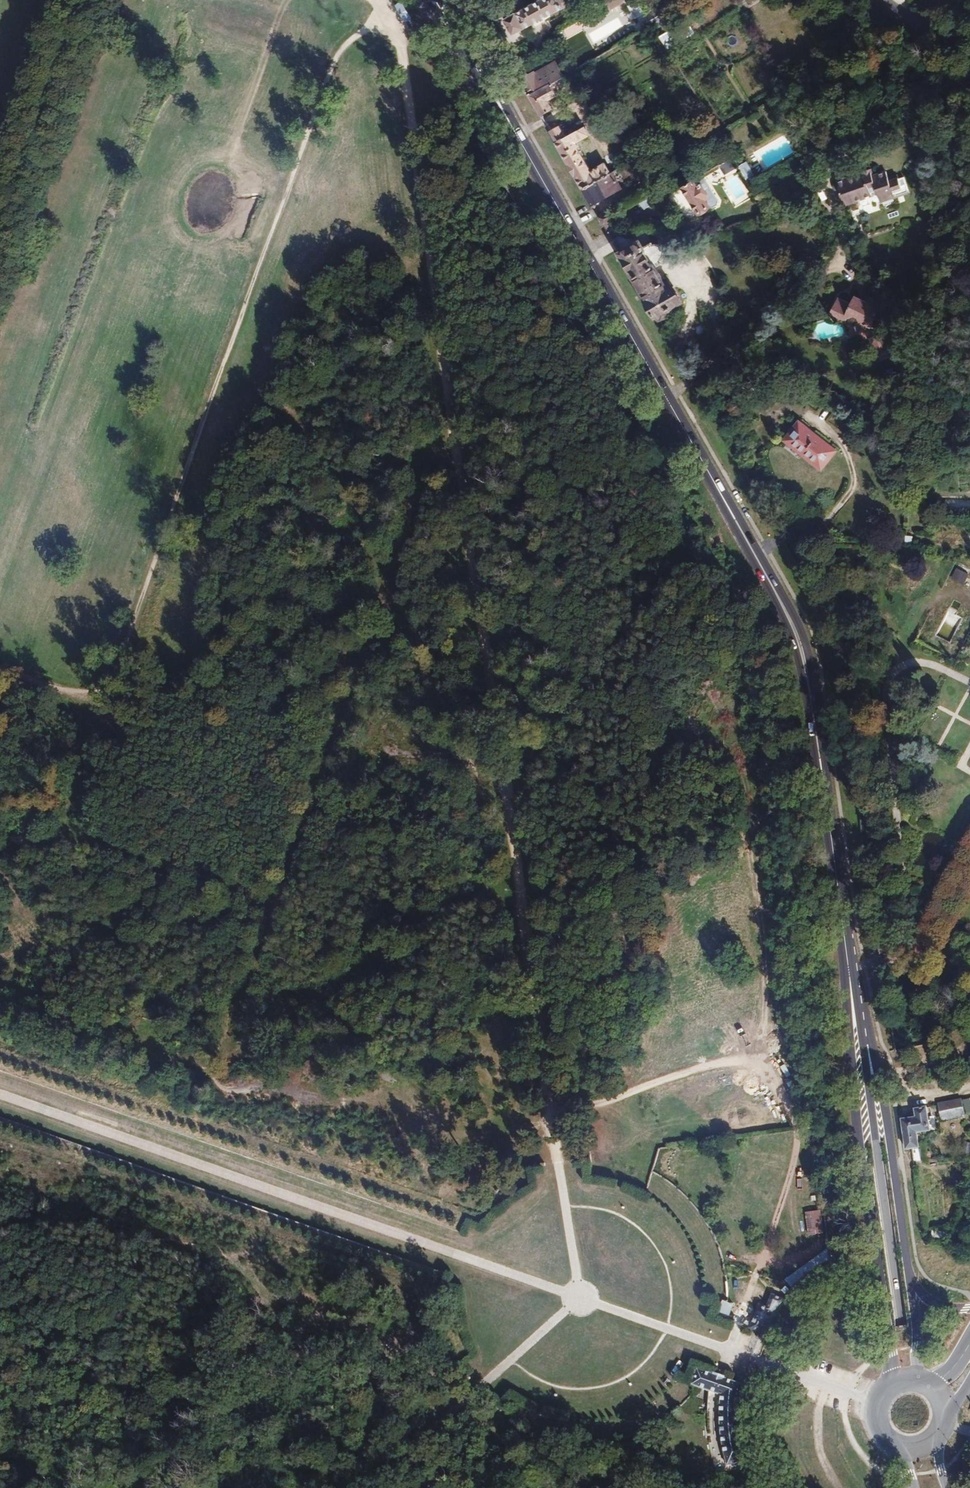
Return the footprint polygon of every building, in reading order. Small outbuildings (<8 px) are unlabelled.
[(570,0),(540,0),(506,19),(514,33),(562,8),(572,3),(570,0)] [(624,4),(623,0),(608,0),(610,8),(624,4)] [(822,18),(816,8),(804,15),(810,24),(822,18)] [(660,36),(668,49),(694,33),(689,24),(681,29),(679,25),(678,25),(660,36)] [(556,62),(553,63),(562,78),(564,77),(556,62)] [(562,78),(553,63),(535,73),(534,72),(521,80),(530,95),(559,80),(562,78)] [(559,80),(530,95),(541,116),(553,109),(548,100),(557,95),(555,90),(562,86),(559,80)] [(560,125),(551,131),(583,189),(611,173),(605,163),(591,171),(577,147),(578,146),(576,142),(589,134),(584,125),(566,135),(560,125)] [(739,166),(733,156),(718,165),(725,175),(740,167),(739,166)] [(745,162),(739,166),(740,167),(747,179),(753,176),(745,162)] [(837,183),(839,188),(873,176),(870,170),(863,173),(863,174),(837,183)] [(611,173),(583,189),(592,206),(622,189),(613,172),(611,173)] [(881,203),(895,198),(892,189),(906,184),(904,177),(899,179),(897,175),(888,178),(886,172),(873,176),(839,188),(843,199),(845,199),(846,202),(847,202),(848,203),(850,202),(871,195),(871,193),(877,191),(881,203)] [(683,188),(664,199),(669,207),(679,201),(690,221),(712,207),(713,208),(718,205),(719,201),(702,175),(683,187),(683,188)] [(895,198),(909,193),(906,184),(892,189),(895,198)] [(615,218),(610,210),(599,217),(603,224),(615,218)] [(620,253),(660,323),(674,315),(674,314),(674,312),(674,310),(673,307),(678,304),(679,301),(680,298),(679,297),(675,294),(669,283),(666,285),(654,265),(661,262),(660,260),(662,257),(663,254),(663,251),(661,249),(659,247),(657,246),(653,246),(652,245),(645,249),(641,241),(640,241),(640,240),(637,240),(633,242),(632,245),(632,246),(620,253)] [(836,312),(834,315),(853,325),(861,322),(870,327),(872,324),(875,318),(877,319),(879,314),(878,302),(870,298),(868,303),(855,297),(851,305),(838,299),(833,310),(836,312)] [(872,324),(870,327),(874,329),(877,333),(878,336),(882,335),(880,331),(875,326),(872,324)] [(687,342),(680,329),(668,336),(671,340),(676,349),(687,342)] [(882,335),(878,336),(869,339),(873,353),(889,349),(885,334),(882,335)] [(821,468),(835,451),(799,422),(785,440),(821,468)] [(949,501),(950,511),(969,509),(969,499),(949,501)] [(964,585),(969,573),(957,567),(951,578),(964,585)] [(954,629),(960,610),(948,607),(943,623),(945,624),(945,626),(954,629)] [(889,640),(894,640),(897,636),(894,632),(889,631),(887,636),(889,640)] [(939,1104),(943,1120),(964,1116),(964,1112),(969,1111),(969,1098),(939,1104)] [(906,1149),(912,1148),(919,1147),(917,1132),(931,1130),(927,1107),(915,1109),(916,1117),(902,1119),(906,1149)] [(945,1240),(946,1232),(933,1230),(931,1237),(945,1240)] [(785,1278),(790,1287),(812,1274),(807,1265),(785,1278)] [(760,1335),(777,1305),(767,1300),(759,1314),(753,1311),(744,1325),(760,1335)] [(726,1466),(746,1460),(740,1426),(742,1387),(720,1380),(699,1372),(693,1387),(721,1396),(719,1428),(726,1466)]
